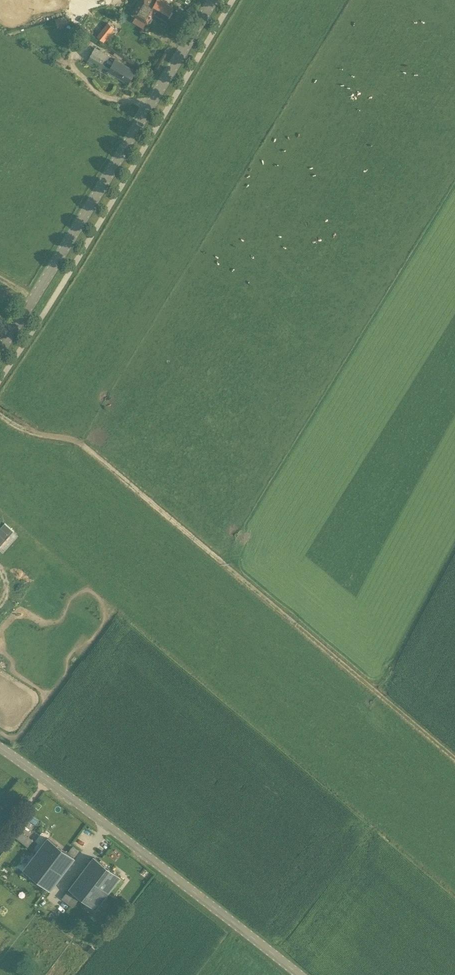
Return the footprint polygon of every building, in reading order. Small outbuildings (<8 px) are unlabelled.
[(148,24),(154,14),(165,21),(172,8),(164,3),(165,2),(161,0),(141,0),(132,15),(148,24)] [(102,30),(97,37),(104,42),(109,35),(102,30)] [(88,59),(103,68),(110,56),(95,47),(88,59)] [(115,59),(108,72),(128,84),(135,71),(115,59)] [(17,837),(29,846),(34,839),(22,830),(17,837)] [(0,865),(18,842),(13,838),(0,855),(0,865)] [(40,856),(58,870),(61,865),(65,868),(73,857),(48,838),(40,849),(43,851),(40,856)] [(73,847),(69,851),(74,855),(78,850),(73,847)] [(54,874),(58,870),(40,856),(36,861),(33,858),(24,869),(50,888),(58,877),(54,874)] [(107,885),(111,888),(120,877),(95,857),(86,868),(90,871),(83,880),(79,877),(70,888),(96,908),(105,897),(100,893),(107,885)] [(64,898),(73,905),(79,898),(70,891),(64,898)]
